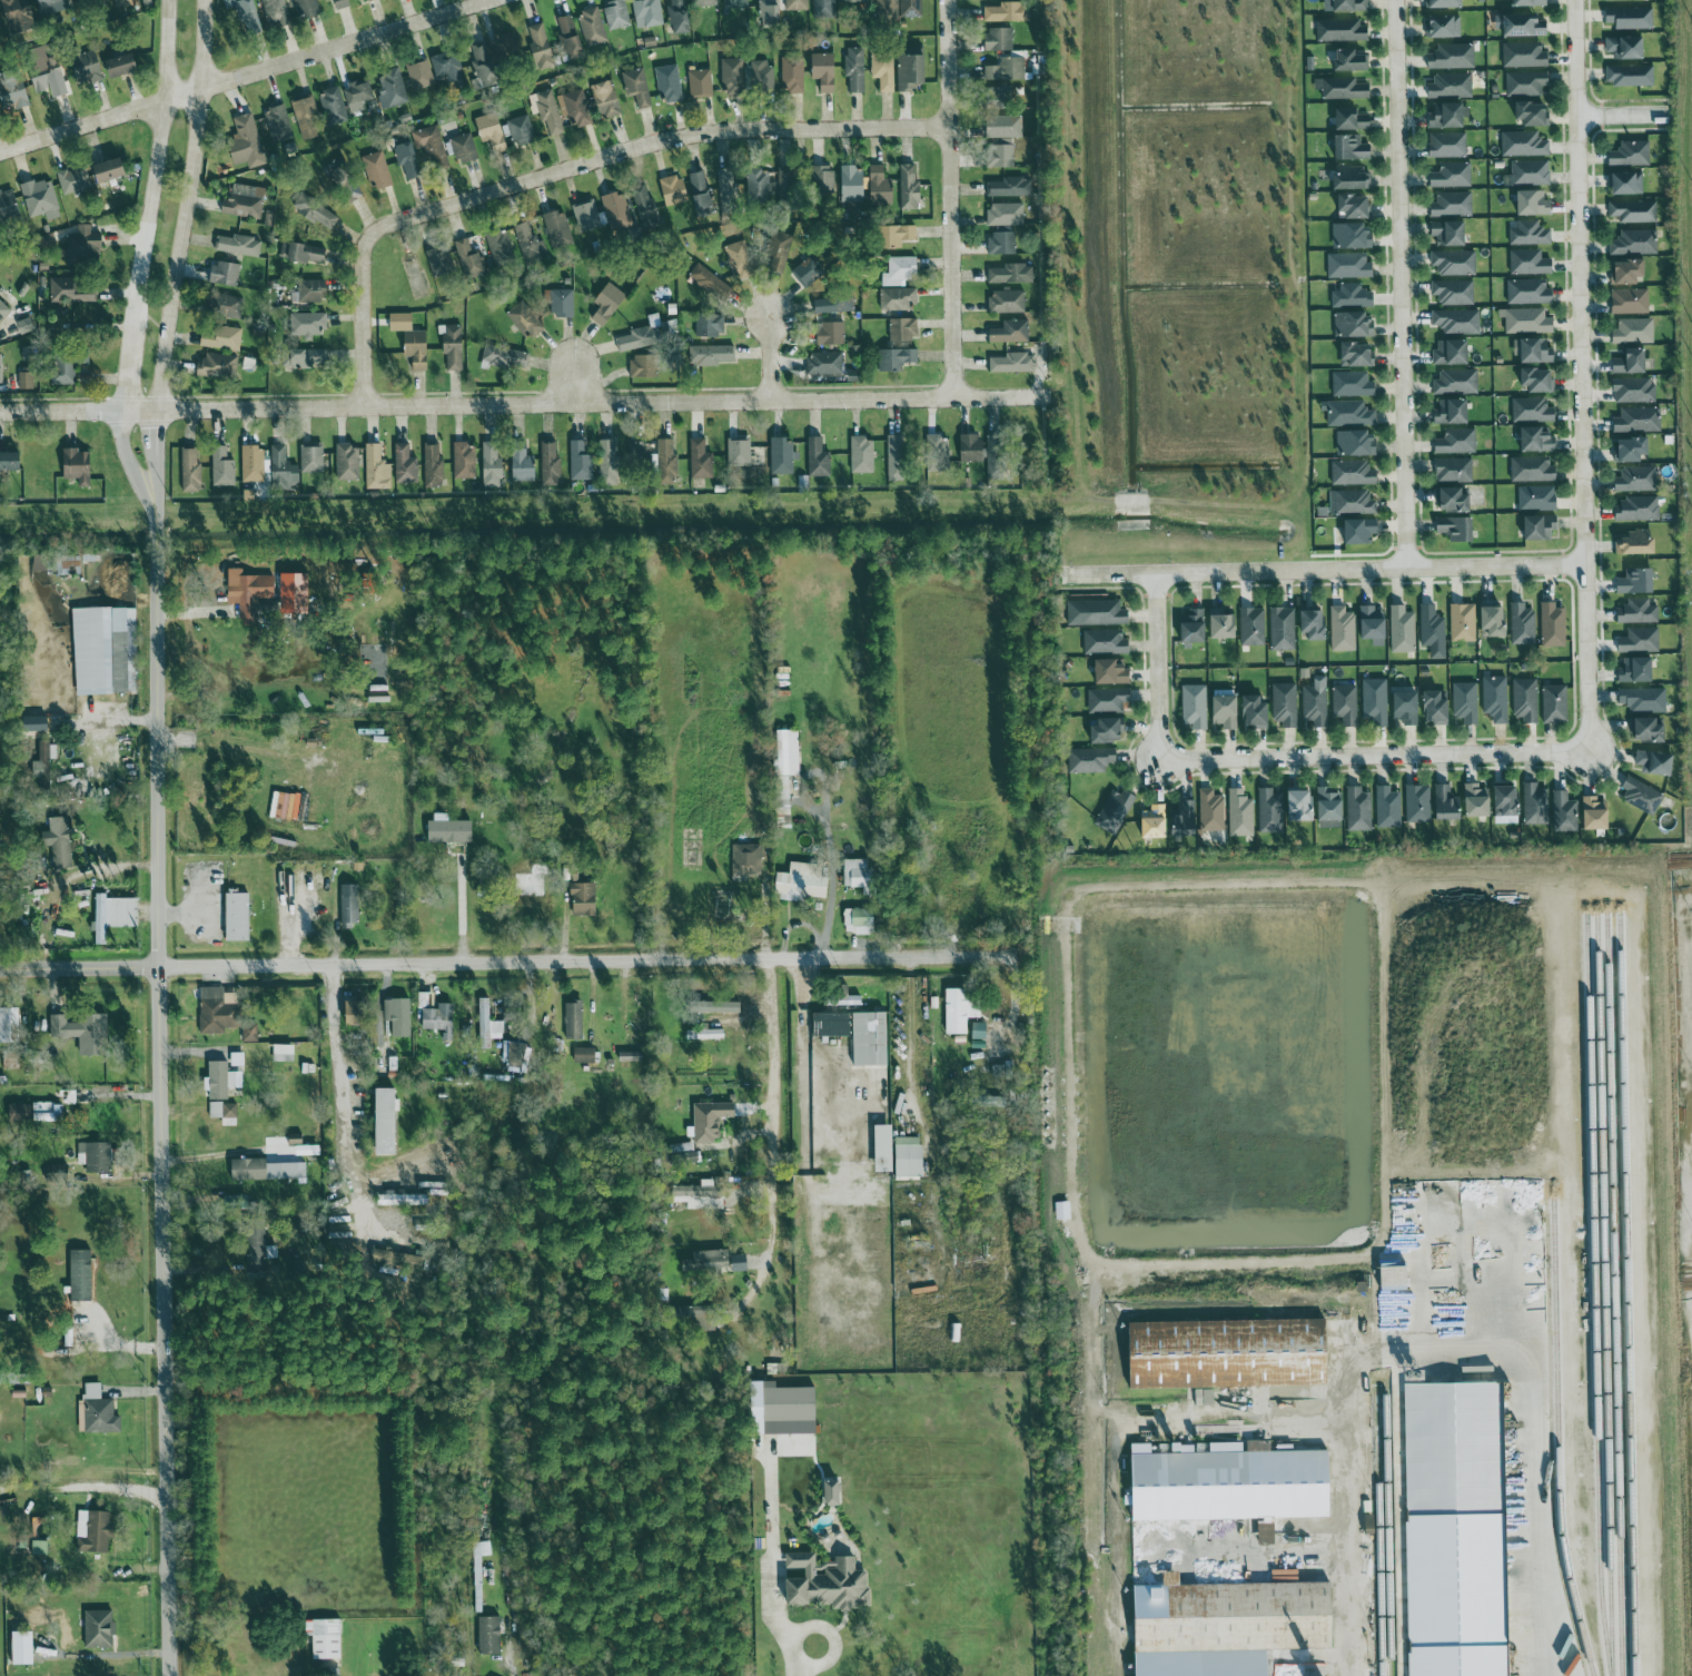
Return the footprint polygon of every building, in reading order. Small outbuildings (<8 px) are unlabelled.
[(36,29),(29,0),(2,0),(10,34),(36,29)] [(73,8),(70,0),(40,0),(45,17),(73,8)] [(80,12),(106,3),(105,0),(76,0),(80,12)] [(116,9),(133,5),(132,0),(114,0),(116,9)] [(254,0),(224,0),(226,10),(236,8),(243,38),(262,33),(254,0)] [(270,31),(292,24),(285,0),(261,0),(270,31)] [(320,15),(317,0),(294,0),(299,21),(320,15)] [(337,10),(349,7),(348,0),(334,0),(337,10)] [(609,30),(629,27),(626,0),(624,0),(605,2),(609,30)] [(636,28),(664,25),(661,0),(633,0),(636,28)] [(687,0),(669,0),(671,34),(689,33),(687,0)] [(723,8),(748,8),(748,0),(723,0),(723,8)] [(761,27),(777,28),(778,0),(761,0),(761,27)] [(786,11),(809,10),(809,0),(786,0),(786,11)] [(813,19),(835,18),(835,0),(813,0),(813,19)] [(877,16),(923,15),(923,0),(844,0),(844,4),(877,3),(877,16)] [(1325,13),(1368,11),(1368,0),(1324,0),(1325,13)] [(1430,8),(1464,9),(1464,0),(1430,0),(1430,8)] [(985,22),(1029,22),(1029,2),(1000,3),(1000,7),(984,7),(985,22)] [(608,41),(599,8),(577,14),(586,48),(608,41)] [(1653,8),(1606,8),(1606,24),(1616,24),(1616,30),(1653,29),(1653,8)] [(1540,14),(1495,16),(1496,30),(1502,30),(1503,38),(1549,36),(1548,25),(1541,25),(1540,14)] [(569,61),(585,57),(572,15),(557,20),(569,61)] [(1460,16),(1428,17),(1428,39),(1461,38),(1460,16)] [(1369,40),(1368,27),(1360,27),(1360,20),(1316,21),(1317,42),(1369,40)] [(536,71),(554,67),(545,23),(528,27),(536,71)] [(987,51),(1013,51),(1012,28),(986,29),(987,51)] [(506,81),(502,71),(515,67),(511,56),(521,52),(513,29),(495,35),(496,38),(471,48),(475,60),(471,62),(476,76),(469,79),(474,93),(506,81)] [(1606,58),(1644,58),(1645,38),(1607,37),(1606,58)] [(1502,67),(1549,67),(1549,52),(1542,52),(1542,43),(1502,43),(1502,67)] [(1438,45),(1438,54),(1427,54),(1427,69),(1475,69),(1475,44),(1438,45)] [(36,92),(52,89),(54,98),(68,95),(61,55),(52,57),(50,46),(35,48),(39,67),(31,68),(36,92)] [(927,85),(926,46),(909,47),(909,55),(897,56),(898,92),(919,91),(919,85),(927,85)] [(849,93),(865,93),(864,48),(845,48),(845,77),(849,77),(849,93)] [(435,77),(444,74),(449,91),(465,86),(454,50),(429,57),(435,77)] [(1357,55),(1357,50),(1335,50),(1336,72),(1369,71),(1368,55),(1357,55)] [(77,86),(103,81),(98,51),(71,56),(77,86)] [(111,80),(140,71),(134,53),(106,62),(111,80)] [(880,78),(880,93),(895,93),(894,53),(871,53),(872,79),(880,78)] [(820,94),(835,93),(834,54),(810,54),(811,80),(820,80),(820,94)] [(780,58),(781,94),(804,93),(803,57),(780,58)] [(721,94),(743,94),(742,58),(721,59),(721,94)] [(985,81),(1025,80),(1025,58),(1000,58),(1000,66),(985,66),(985,81)] [(412,91),(433,86),(428,61),(407,66),(412,91)] [(744,63),(743,81),(751,81),(751,90),(773,91),(774,64),(744,63)] [(681,102),(679,65),(656,67),(657,94),(665,93),(666,103),(681,102)] [(1654,65),(1607,67),(1607,86),(1655,85),(1654,65)] [(30,105),(20,69),(0,75),(0,95),(4,112),(30,105)] [(625,95),(635,94),(636,109),(650,108),(645,69),(622,72),(625,95)] [(689,71),(690,96),(712,96),(711,70),(689,71)] [(407,103),(399,71),(375,77),(383,109),(407,103)] [(1506,73),(1506,97),(1541,96),(1541,86),(1550,86),(1549,72),(1506,73)] [(1473,98),(1472,74),(1434,75),(1435,84),(1428,84),(1428,99),(1473,98)] [(1371,99),(1370,84),(1357,84),(1357,78),(1314,79),(1315,90),(1321,90),(1322,100),(1371,99)] [(363,102),(374,99),(368,79),(344,85),(351,114),(365,110),(363,102)] [(592,85),(600,120),(620,115),(613,81),(592,85)] [(318,93),(328,127),(349,121),(339,87),(318,93)] [(1007,87),(989,88),(990,107),(1008,106),(1007,87)] [(591,124),(583,89),(555,95),(558,107),(560,107),(562,116),(570,114),(573,129),(591,124)] [(539,114),(540,122),(546,121),(550,137),(561,134),(552,90),(528,95),(531,115),(539,114)] [(303,142),(323,136),(312,97),(292,102),(303,142)] [(1525,127),(1550,126),(1549,102),(1516,103),(1517,120),(1525,119),(1525,127)] [(1467,128),(1467,104),(1434,104),(1434,113),(1429,113),(1429,128),(1467,128)] [(255,113),(234,118),(238,135),(229,137),(235,165),(248,162),(249,169),(269,164),(268,156),(295,150),(285,106),(264,111),(272,145),(262,147),(255,113)] [(1360,109),(1338,110),(1338,131),(1371,130),(1371,115),(1360,115),(1360,109)] [(475,118),(482,143),(489,141),(493,155),(508,150),(496,112),(475,118)] [(537,141),(528,115),(506,121),(515,148),(537,141)] [(1023,116),(987,117),(988,139),(1023,138),(1023,116)] [(411,132),(413,142),(394,147),(399,168),(403,167),(406,179),(449,168),(438,125),(411,132)] [(1501,132),(1502,157),(1550,155),(1550,140),(1539,141),(1539,131),(1501,132)] [(451,138),(457,165),(478,160),(472,133),(451,138)] [(1429,133),(1429,158),(1466,157),(1466,133),(1429,133)] [(1334,159),(1371,160),(1372,145),(1361,144),(1361,136),(1335,135),(1334,159)] [(1650,166),(1649,141),(1620,141),(1620,151),(1608,151),(1609,166),(1650,166)] [(1015,145),(985,145),(985,168),(1015,168),(1015,145)] [(374,191),(392,187),(384,151),(366,155),(374,191)] [(128,177),(123,159),(94,166),(98,184),(128,177)] [(1550,161),(1512,161),(1512,175),(1504,175),(1504,185),(1550,186),(1550,161)] [(1471,187),(1470,163),(1440,163),(1440,172),(1430,172),(1430,188),(1471,187)] [(885,165),(870,166),(871,205),(893,205),(893,179),(885,179),(885,165)] [(918,165),(900,165),(901,210),(919,209),(918,165)] [(84,166),(57,174),(64,196),(91,188),(84,166)] [(834,166),(814,166),(814,192),(834,192),(834,166)] [(842,203),(865,203),(864,166),(842,167),(842,203)] [(799,168),(779,167),(778,201),(791,202),(791,194),(798,194),(799,168)] [(737,168),(718,169),(720,214),(739,213),(737,168)] [(1336,190),(1372,189),(1371,168),(1335,168),(1336,190)] [(746,201),(776,202),(777,183),(769,183),(770,169),(747,169),(746,201)] [(695,216),(712,214),(707,172),(691,174),(695,216)] [(1643,173),(1614,173),(1614,195),(1643,194),(1643,173)] [(688,203),(685,176),(661,179),(664,205),(688,203)] [(1032,197),(1032,178),(1002,178),(1002,182),(987,182),(986,196),(1032,197)] [(21,186),(29,218),(45,214),(47,221),(61,218),(51,179),(21,186)] [(222,212),(260,220),(266,189),(234,183),(231,201),(224,200),(222,212)] [(14,188),(0,191),(0,226),(21,221),(14,188)] [(601,197),(612,232),(633,226),(622,191),(601,197)] [(1545,191),(1516,191),(1517,216),(1552,215),(1551,200),(1545,201),(1545,191)] [(1472,192),(1437,193),(1437,203),(1431,203),(1431,217),(1472,216),(1472,192)] [(330,233),(340,218),(303,193),(293,207),(330,233)] [(1371,219),(1371,196),(1339,196),(1339,213),(1348,213),(1348,219),(1371,219)] [(572,206),(579,233),(601,227),(594,200),(572,206)] [(1656,201),(1609,202),(1609,218),(1620,218),(1620,223),(1657,223),(1656,201)] [(988,255),(1014,256),(1014,226),(1023,226),(1024,204),(988,204),(988,227),(995,227),(995,238),(988,237),(988,255)] [(1552,230),(1541,230),(1541,220),(1517,221),(1517,227),(1509,227),(1509,245),(1552,244),(1552,230)] [(525,264),(542,259),(530,222),(513,227),(525,264)] [(1431,222),(1431,237),(1438,237),(1438,247),(1467,246),(1467,222),(1431,222)] [(1333,224),(1332,249),(1373,249),(1373,225),(1333,224)] [(101,234),(91,234),(91,225),(78,226),(79,235),(65,235),(66,265),(102,264),(101,234)] [(882,227),(883,249),(902,248),(902,240),(917,240),(916,226),(882,227)] [(1657,230),(1620,230),(1620,240),(1610,240),(1610,255),(1657,254),(1657,230)] [(514,265),(509,231),(487,234),(492,267),(514,265)] [(786,273),(792,235),(772,232),(766,270),(786,273)] [(56,245),(53,234),(37,239),(40,250),(56,245)] [(217,236),(215,250),(259,258),(263,240),(233,235),(232,238),(217,236)] [(472,254),(468,239),(455,242),(465,280),(486,274),(480,252),(472,254)] [(725,246),(735,281),(758,275),(748,240),(725,246)] [(280,259),(325,264),(327,248),(282,243),(280,259)] [(433,279),(456,273),(449,246),(426,253),(433,279)] [(1509,250),(1509,275),(1553,274),(1553,259),(1541,259),(1541,249),(1509,250)] [(1475,251),(1431,252),(1432,267),(1438,267),(1438,277),(1476,276),(1475,251)] [(1328,279),(1373,277),(1373,263),(1367,263),(1367,253),(1327,255),(1328,279)] [(882,271),(882,287),(901,286),(901,279),(918,278),(917,257),(889,257),(889,271),(882,271)] [(211,281),(237,286),(241,265),(215,260),(211,281)] [(793,268),(802,286),(819,278),(811,260),(793,268)] [(1612,285),(1639,285),(1639,278),(1647,278),(1646,261),(1611,261),(1612,285)] [(724,304),(734,289),(698,263),(687,278),(724,304)] [(1003,265),(1004,269),(987,269),(988,284),(1034,283),(1033,264),(1003,265)] [(51,278),(51,303),(96,302),(96,283),(74,283),(74,278),(51,278)] [(1553,303),(1553,289),(1547,289),(1546,280),(1506,280),(1507,304),(1553,303)] [(327,281),(299,281),(299,302),(327,302),(327,281)] [(1473,305),(1473,281),(1431,282),(1431,296),(1439,296),(1439,306),(1473,305)] [(1374,307),(1374,291),(1362,291),(1362,283),(1339,283),(1340,291),(1331,291),(1331,308),(1374,307)] [(604,328),(627,297),(612,286),(589,317),(604,328)] [(915,288),(880,289),(881,311),(915,310),(915,288)] [(1648,289),(1611,290),(1612,314),(1649,313),(1648,289)] [(574,290),(546,291),(546,317),(574,317),(574,290)] [(1024,314),(1024,290),(1003,290),(1003,292),(989,291),(989,313),(1024,314)] [(815,300),(815,313),(854,312),(854,293),(827,294),(828,300),(815,300)] [(241,320),(242,297),(204,295),(203,317),(241,320)] [(11,310),(0,300),(0,322),(11,310)] [(531,341),(547,327),(522,300),(506,314),(531,341)] [(1545,309),(1505,310),(1505,334),(1554,333),(1554,318),(1545,318),(1545,309)] [(1432,311),(1432,326),(1443,326),(1443,336),(1480,335),(1479,310),(1432,311)] [(290,337),(321,338),(321,329),(327,329),(327,314),(290,313),(290,337)] [(1334,313),(1334,338),(1374,339),(1374,314),(1334,313)] [(428,371),(427,332),(413,332),(412,314),(390,314),(390,332),(404,332),(404,357),(412,357),(412,371),(428,371)] [(724,315),(696,316),(696,337),(725,336),(724,315)] [(629,330),(630,335),(615,338),(618,352),(663,343),(657,316),(649,318),(651,326),(629,330)] [(17,323),(22,335),(36,330),(31,317),(17,323)] [(889,320),(889,341),(918,340),(917,319),(889,320)] [(1613,344),(1654,343),(1653,319),(1618,320),(1618,329),(1613,329),(1613,344)] [(1003,329),(989,329),(989,343),(1028,342),(1028,320),(1003,321),(1003,329)] [(845,345),(845,323),(818,323),(818,346),(845,345)] [(201,346),(240,351),(243,331),(204,325),(201,346)] [(462,371),(463,326),(445,326),(445,371),(462,371)] [(1549,339),(1514,340),(1514,356),(1522,356),(1522,364),(1555,363),(1554,355),(1550,355),(1549,339)] [(1433,366),(1470,365),(1469,341),(1438,341),(1438,350),(1433,350),(1433,366)] [(1375,367),(1374,344),(1340,344),(1340,367),(1375,367)] [(527,371),(530,353),(485,345),(482,362),(527,371)] [(735,346),(690,346),(690,366),(719,367),(719,362),(735,362),(735,346)] [(1647,349),(1623,349),(1623,359),(1612,358),(1612,373),(1647,374),(1647,349)] [(327,350),(292,350),(292,367),(326,368),(327,350)] [(918,350),(878,350),(879,372),(903,372),(903,364),(918,364),(918,350)] [(197,375),(235,379),(238,356),(206,353),(205,360),(198,360),(197,375)] [(843,375),(843,353),(807,353),(807,375),(843,375)] [(1034,372),(1034,353),(1006,354),(1006,358),(990,358),(990,372),(1034,372)] [(74,385),(75,354),(54,354),(53,385),(74,385)] [(658,356),(631,355),(631,378),(658,378),(658,356)] [(1433,395),(1478,394),(1477,370),(1440,371),(1440,380),(1433,380),(1433,395)] [(1530,393),(1554,394),(1554,370),(1522,370),(1521,387),(1530,387),(1530,393)] [(1332,397),(1376,396),(1375,382),(1368,382),(1367,372),(1332,373),(1332,397)] [(33,390),(33,373),(19,373),(20,390),(33,390)] [(1614,403),(1654,402),(1654,378),(1614,379),(1614,403)] [(1512,399),(1513,423),(1556,422),(1556,408),(1546,408),(1546,398),(1512,399)] [(1469,424),(1470,400),(1439,400),(1439,409),(1434,409),(1433,424),(1469,424)] [(1376,411),(1366,411),(1365,401),(1321,402),(1322,411),(1327,411),(1328,427),(1376,426),(1376,411)] [(1661,432),(1661,408),(1621,408),(1621,418),(1614,418),(1614,433),(1661,432)] [(1474,428),(1444,429),(1444,439),(1434,439),(1435,454),(1475,453),(1474,428)] [(1522,430),(1522,452),(1555,452),(1554,429),(1522,430)] [(1336,432),(1336,457),(1377,456),(1376,432),(1336,432)] [(986,434),(988,480),(1005,479),(1003,433),(986,434)] [(948,435),(926,436),(927,472),(949,471),(948,435)] [(983,436),(960,435),(960,462),(982,463),(983,436)] [(906,436),(887,436),(887,481),(905,481),(906,436)] [(831,452),(823,452),(823,437),(808,437),(807,477),(831,477),(831,452)] [(874,473),(873,437),(850,438),(851,474),(874,473)] [(792,438),(771,438),(772,475),(793,474),(792,438)] [(1643,463),(1643,456),(1650,455),(1650,438),(1615,439),(1616,463),(1643,463)] [(673,455),(673,439),(659,439),(658,484),(677,485),(677,455),(673,455)] [(690,439),(691,479),(715,478),(714,453),(706,453),(705,439),(690,439)] [(617,440),(599,440),(600,485),(618,485),(617,440)] [(751,440),(728,440),(728,465),(750,465),(751,440)] [(593,480),(592,455),(585,455),(585,441),(570,441),(571,481),(593,480)] [(502,458),(499,458),(499,443),(484,442),(483,488),(501,488),(502,458)] [(560,486),(560,459),(557,459),(556,442),(540,442),(541,487),(560,486)] [(649,469),(650,443),(629,442),(628,469),(649,469)] [(395,444),(395,484),(418,483),(417,458),(410,458),(410,443),(395,444)] [(392,489),(391,462),(383,463),(382,444),(366,445),(366,489),(392,489)] [(454,444),(453,479),(475,479),(476,445),(454,444)] [(336,446),(337,481),(360,480),(359,445),(336,446)] [(442,445),(424,445),(425,488),(442,488),(442,445)] [(272,487),(300,487),(299,464),(286,464),(286,446),(271,446),(272,487)] [(324,473),(323,446),(300,446),(301,473),(324,473)] [(242,447),(242,483),(264,482),(263,447),(242,447)] [(181,492),(199,492),(200,449),(182,448),(181,492)] [(64,480),(79,480),(79,487),(91,487),(91,453),(80,453),(80,449),(63,449),(64,480)] [(213,486),(235,486),(235,461),(228,461),(227,449),(212,449),(213,486)] [(513,482),(536,482),(535,452),(512,453),(513,482)] [(22,453),(0,454),(0,471),(22,471),(22,453)] [(1557,481),(1556,466),(1551,466),(1550,457),(1510,458),(1511,482),(1557,481)] [(1473,458),(1435,459),(1436,483),(1473,482),(1473,458)] [(1331,462),(1332,486),(1377,485),(1377,470),(1370,471),(1370,461),(1331,462)] [(1656,467),(1618,467),(1618,492),(1656,492),(1656,467)] [(1518,487),(1518,511),(1557,511),(1557,486),(1518,487)] [(1464,489),(1438,488),(1438,512),(1472,513),(1472,496),(1464,496),(1464,489)] [(1378,514),(1377,501),(1370,501),(1370,491),(1329,492),(1330,516),(1378,514)] [(1659,497),(1616,498),(1617,521),(1659,520),(1659,497)] [(1524,541),(1557,541),(1556,516),(1523,517),(1524,541)] [(1475,519),(1437,518),(1436,533),(1451,534),(1451,543),(1474,543),(1475,519)] [(1378,520),(1344,521),(1345,545),(1371,545),(1370,535),(1378,534),(1378,520)] [(1655,530),(1630,531),(1630,539),(1616,539),(1616,556),(1655,555),(1655,530)] [(79,572),(79,559),(40,559),(40,570),(60,570),(60,572),(72,572),(79,572)] [(1616,577),(1617,593),(1656,592),(1655,567),(1633,568),(1633,576),(1616,577)] [(258,625),(258,598),(275,598),(275,575),(244,575),(244,568),(229,568),(229,602),(241,603),(241,625),(258,625)] [(1618,624),(1658,623),(1658,606),(1650,606),(1650,598),(1628,598),(1628,606),(1617,606),(1618,624)] [(1067,625),(1129,624),(1128,609),(1120,609),(1120,599),(1067,601),(1067,625)] [(1511,643),(1536,644),(1537,609),(1526,609),(1526,602),(1511,602),(1511,643)] [(1566,608),(1557,608),(1557,602),(1541,602),(1541,647),(1567,647),(1566,608)] [(1476,641),(1477,603),(1450,603),(1450,641),(1476,641)] [(1431,646),(1430,658),(1445,658),(1446,616),(1435,615),(1436,604),(1421,604),(1420,646),(1431,646)] [(1357,612),(1346,612),(1346,606),(1331,605),(1331,651),(1356,651),(1357,612)] [(1385,646),(1387,612),(1375,611),(1375,606),(1361,605),(1360,638),(1373,639),(1373,645),(1385,646)] [(1415,612),(1406,613),(1405,605),(1389,605),(1391,653),(1416,652),(1415,612)] [(1507,636),(1507,606),(1481,606),(1481,636),(1507,636)] [(136,607),(74,608),(76,694),(129,693),(128,663),(137,663),(136,607)] [(1295,607),(1270,608),(1271,650),(1296,650),(1295,607)] [(1181,644),(1206,643),(1206,608),(1190,609),(1190,614),(1180,615),(1181,644)] [(1266,645),(1265,608),(1239,608),(1240,645),(1266,645)] [(1326,639),(1326,609),(1302,610),(1302,640),(1326,639)] [(1237,637),(1237,610),(1211,610),(1212,637),(1237,637)] [(1627,628),(1628,637),(1617,637),(1617,652),(1659,652),(1659,627),(1627,628)] [(1083,630),(1084,654),(1129,653),(1129,638),(1122,638),(1122,629),(1083,630)] [(1619,681),(1655,681),(1654,657),(1624,658),(1624,667),(1618,667),(1619,681)] [(1129,660),(1095,661),(1095,684),(1130,683),(1129,660)] [(1301,686),(1302,721),(1312,721),(1312,727),(1328,727),(1326,676),(1314,676),(1314,686),(1301,686)] [(1493,724),(1509,723),(1507,676),(1481,677),(1483,714),(1492,714),(1493,724)] [(1387,679),(1362,679),(1362,725),(1388,725),(1387,679)] [(1538,723),(1537,679),(1512,679),(1512,716),(1523,716),(1523,723),(1538,723)] [(1477,682),(1452,682),(1453,718),(1463,718),(1463,724),(1478,724),(1477,682)] [(1272,721),(1283,721),(1283,728),(1297,728),(1298,684),(1272,683),(1272,721)] [(1182,685),(1183,725),(1192,724),(1192,729),(1208,729),(1207,685),(1182,685)] [(1567,685),(1542,685),(1542,722),(1568,722),(1567,685)] [(1357,686),(1331,686),(1332,718),(1342,718),(1342,726),(1357,726),(1357,686)] [(1087,689),(1088,713),(1123,712),(1123,702),(1131,702),(1130,688),(1087,689)] [(1666,688),(1618,689),(1619,703),(1629,703),(1629,713),(1666,712),(1666,688)] [(1443,690),(1424,690),(1424,724),(1450,723),(1449,698),(1443,698),(1443,690)] [(1419,692),(1392,692),(1393,719),(1403,719),(1403,725),(1419,725),(1419,692)] [(1239,729),(1238,695),(1213,696),(1213,722),(1223,722),(1223,729),(1239,729)] [(1263,695),(1243,696),(1244,727),(1270,726),(1269,702),(1263,703),(1263,695)] [(1123,717),(1097,718),(1097,721),(1090,721),(1091,743),(1124,742),(1123,717)] [(1659,717),(1631,718),(1632,740),(1666,739),(1666,724),(1659,724),(1659,717)] [(799,775),(800,730),(775,729),(774,775),(799,775)] [(51,759),(57,759),(57,742),(40,742),(40,761),(33,761),(33,782),(51,781),(51,759)] [(1070,773),(1107,772),(1107,762),(1117,762),(1117,748),(1069,749),(1070,773)] [(1674,775),(1676,754),(1636,750),(1635,764),(1643,765),(1642,772),(1674,775)] [(1622,788),(1627,790),(1623,802),(1655,815),(1664,792),(1626,777),(1622,788)] [(1524,823),(1547,824),(1547,789),(1537,789),(1537,782),(1524,782),(1524,823)] [(1492,816),(1491,788),(1474,789),(1474,783),(1466,783),(1466,816),(1492,816)] [(1449,784),(1434,784),(1435,819),(1463,819),(1463,797),(1450,797),(1449,784)] [(1401,827),(1401,791),(1391,791),(1391,785),(1376,785),(1375,827),(1401,827)] [(1431,822),(1430,785),(1405,785),(1405,822),(1431,822)] [(1520,815),(1519,785),(1495,786),(1496,809),(1503,808),(1503,815),(1520,815)] [(1346,830),(1372,830),(1371,792),(1363,792),(1363,786),(1346,786),(1346,830)] [(1343,828),(1342,792),(1331,792),(1331,787),(1318,787),(1319,828),(1343,828)] [(1094,824),(1115,835),(1137,795),(1125,788),(1122,794),(1113,789),(1094,824)] [(1224,830),(1224,795),(1214,796),(1214,788),(1198,788),(1199,830),(1224,830)] [(1254,797),(1244,798),(1244,788),(1228,788),(1229,836),(1254,836),(1254,797)] [(1283,793),(1274,794),(1274,788),(1257,788),(1258,833),(1284,832),(1283,793)] [(1289,820),(1314,821),(1314,790),(1289,790),(1289,820)] [(1568,790),(1553,790),(1554,832),(1578,832),(1578,800),(1568,800),(1568,790)] [(1583,796),(1583,828),(1608,829),(1609,802),(1598,802),(1598,796),(1583,796)] [(1179,800),(1179,813),(1170,813),(1171,836),(1196,835),(1196,800),(1179,800)] [(1167,804),(1151,804),(1151,811),(1142,811),(1142,837),(1168,837),(1167,804)] [(430,842),(473,843),(473,821),(449,820),(450,813),(431,813),(430,842)] [(52,846),(54,868),(73,867),(69,816),(50,818),(50,831),(42,832),(43,846),(52,846)] [(761,845),(732,844),(731,882),(748,882),(748,874),(761,874),(761,845)] [(845,887),(868,887),(868,859),(844,859),(845,887)] [(547,870),(547,861),(532,860),(531,869),(547,870)] [(775,899),(827,901),(828,876),(824,875),(825,864),(791,862),(790,873),(777,872),(775,899)] [(512,893),(543,894),(544,869),(513,868),(512,893)] [(597,883),(572,882),(572,915),(596,916),(597,883)] [(360,926),(359,884),(341,885),(341,927),(360,926)] [(138,897),(107,898),(107,893),(96,893),(96,922),(91,922),(91,932),(96,932),(96,945),(107,945),(106,927),(138,926),(138,897)] [(249,893),(226,893),(227,941),(250,940),(249,893)] [(870,925),(869,908),(844,910),(845,926),(870,925)] [(239,1028),(238,993),(224,993),(224,986),(200,987),(200,1034),(226,1033),(226,1028),(239,1028)] [(968,1034),(968,1018),(981,1018),(981,1000),(968,1000),(968,988),(946,988),(946,1034),(968,1034)] [(385,1021),(392,1021),(393,1037),(411,1036),(411,998),(384,999),(385,1021)] [(496,1040),(498,1000),(481,999),(479,1039),(496,1040)] [(364,1025),(364,1001),(345,1001),(346,1025),(364,1025)] [(565,1039),(582,1039),(582,1003),(565,1002),(565,1039)] [(443,1030),(443,1041),(454,1041),(454,1003),(438,1003),(438,1009),(423,1009),(423,1029),(443,1030)] [(0,1007),(0,1042),(19,1042),(19,1007),(0,1007)] [(888,1012),(812,1013),(812,1036),(854,1036),(855,1066),(888,1065),(888,1012)] [(79,1037),(79,1055),(98,1055),(98,1020),(67,1020),(67,1014),(51,1014),(51,1037),(79,1037)] [(243,1042),(258,1041),(258,1024),(243,1024),(243,1042)] [(687,1039),(724,1040),(724,1030),(687,1029),(687,1039)] [(502,1065),(523,1065),(524,1042),(503,1042),(502,1065)] [(294,1061),(294,1045),(275,1044),(274,1061),(294,1061)] [(595,1062),(594,1047),(574,1048),(574,1063),(595,1062)] [(244,1052),(231,1052),(231,1066),(244,1066),(244,1052)] [(619,1061),(643,1062),(643,1052),(619,1052),(619,1061)] [(210,1100),(229,1099),(229,1088),(243,1088),(243,1071),(229,1072),(229,1061),(209,1062),(210,1100)] [(397,1088),(377,1089),(378,1156),(398,1155),(397,1088)] [(223,1118),(222,1126),(237,1126),(237,1103),(210,1102),(210,1118),(223,1118)] [(33,1120),(61,1121),(61,1104),(34,1103),(33,1120)] [(735,1103),(694,1103),(695,1143),(721,1142),(721,1117),(736,1117),(735,1103)] [(9,1104),(9,1122),(32,1121),(32,1104),(9,1104)] [(877,1172),(894,1172),(893,1125),(876,1125),(877,1172)] [(923,1137),(895,1137),(896,1178),(924,1177),(923,1137)] [(86,1172),(112,1172),(111,1142),(77,1143),(78,1165),(86,1165),(86,1172)] [(307,1179),(306,1162),(268,1163),(267,1158),(232,1159),(233,1182),(307,1179)] [(674,1186),(674,1202),(687,1202),(688,1210),(724,1209),(724,1189),(714,1189),(714,1179),(701,1179),(701,1185),(674,1186)] [(395,1194),(395,1193),(379,1192),(378,1204),(427,1206),(427,1195),(395,1194)] [(248,1271),(267,1271),(267,1258),(278,1258),(278,1246),(267,1246),(266,1227),(247,1228),(248,1271)] [(93,1301),(92,1250),(71,1250),(71,1301),(93,1301)] [(372,1263),(423,1267),(424,1255),(374,1250),(372,1263)] [(730,1269),(730,1250),(693,1251),(693,1261),(683,1261),(684,1271),(730,1269)] [(747,1255),(732,1255),(732,1271),(748,1271),(747,1255)] [(678,1305),(677,1328),(714,1330),(715,1306),(678,1305)] [(1133,1322),(1134,1388),(1330,1385),(1329,1319),(1133,1322)] [(754,1435),(818,1433),(816,1387),(776,1388),(776,1381),(753,1382),(754,1435)] [(1410,1675),(1509,1675),(1505,1382),(1407,1384),(1410,1675)] [(79,1433),(121,1432),(121,1416),(114,1416),(114,1399),(102,1400),(101,1383),(85,1383),(85,1398),(78,1398),(79,1433)] [(1136,1520),(1261,1520),(1261,1544),(1276,1544),(1276,1518),(1333,1518),(1333,1450),(1273,1450),(1273,1441),(1247,1441),(1247,1443),(1211,1442),(1211,1453),(1196,1453),(1196,1451),(1136,1451),(1136,1520)] [(842,1506),(843,1481),(827,1481),(827,1506),(842,1506)] [(111,1511),(78,1511),(77,1552),(110,1553),(111,1511)] [(1133,1568),(1136,1568),(1162,1563),(1167,1564),(1174,1563),(1173,1557),(1167,1554),(1166,1547),(1171,1546),(1176,1538),(1184,1542),(1191,1541),(1192,1530),(1186,1526),(1185,1534),(1179,1530),(1167,1529),(1168,1521),(1160,1520),(1161,1527),(1156,1528),(1157,1532),(1146,1526),(1146,1525),(1140,1524),(1140,1521),(1134,1520),(1130,1551),(1133,1568)] [(48,1555),(48,1541),(32,1541),(32,1555),(48,1555)] [(482,1556),(491,1556),(491,1542),(474,1542),(476,1612),(483,1612),(482,1556)] [(790,1606),(834,1605),(834,1609),(870,1608),(869,1570),(856,1570),(856,1557),(836,1557),(836,1563),(826,1563),(826,1574),(818,1575),(817,1552),(787,1553),(787,1568),(806,1568),(806,1578),(789,1579),(790,1606)] [(1331,1649),(1330,1616),(1335,1616),(1335,1582),(1137,1586),(1139,1675),(1268,1675),(1268,1650),(1331,1649)] [(113,1610),(85,1611),(86,1648),(114,1647),(113,1610)] [(501,1654),(501,1617),(480,1617),(479,1654),(501,1654)] [(342,1658),(341,1620),(307,1620),(307,1636),(313,1636),(313,1659),(342,1658)] [(35,1665),(34,1632),(13,1632),(13,1665),(35,1665)]
